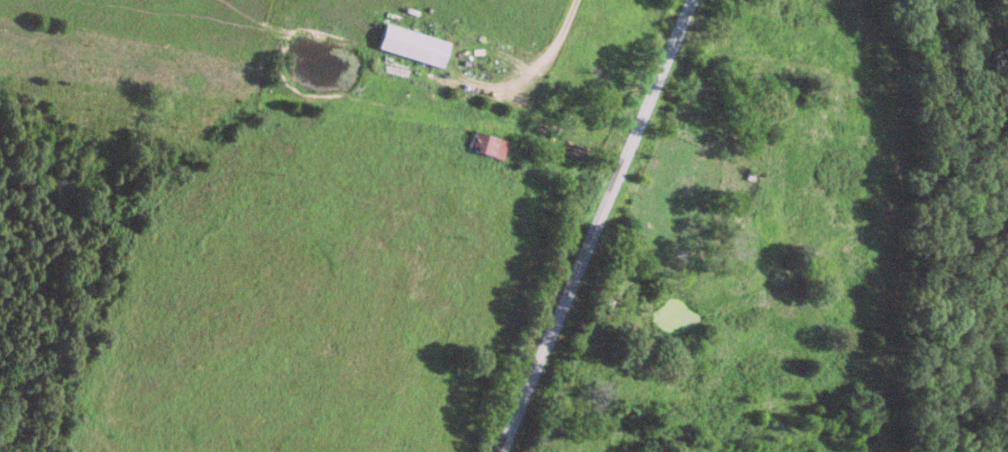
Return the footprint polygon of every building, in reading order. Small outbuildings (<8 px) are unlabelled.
[(501,161),(507,143),(472,132),(466,150),(501,161)]
